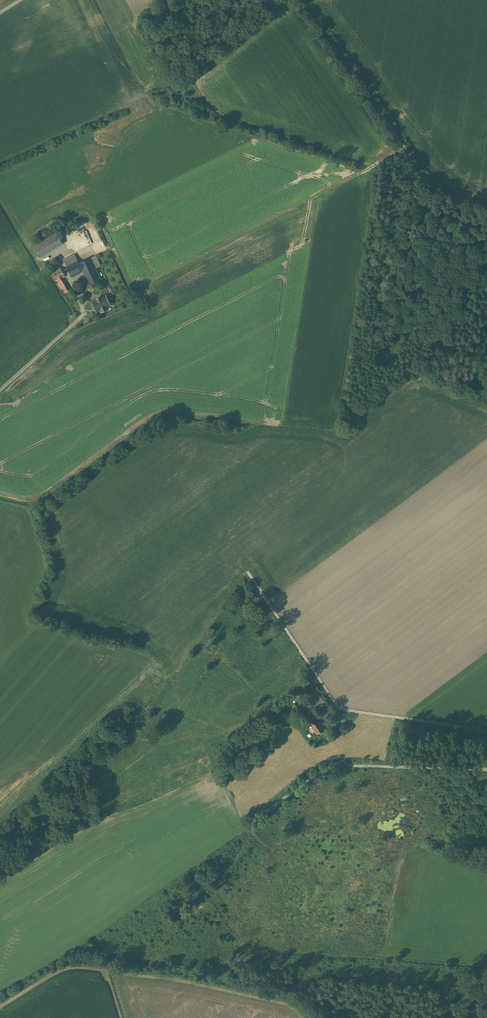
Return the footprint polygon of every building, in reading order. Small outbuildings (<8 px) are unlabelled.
[(62,243),(56,233),(34,246),(41,257),(62,243)] [(79,263),(75,254),(64,259),(72,277),(83,271),(89,285),(101,280),(91,258),(79,263)] [(65,275),(59,265),(50,271),(55,280),(56,280),(64,294),(70,290),(62,277),(65,275)] [(106,295),(101,298),(100,297),(97,299),(92,302),(97,312),(100,310),(100,312),(108,308),(108,306),(110,305),(106,295)] [(310,692),(317,704),(324,700),(316,688),(310,692)] [(303,711),(297,701),(292,704),(296,710),(292,712),(295,716),(303,711)] [(317,719),(310,724),(317,734),(324,729),(317,719)]
